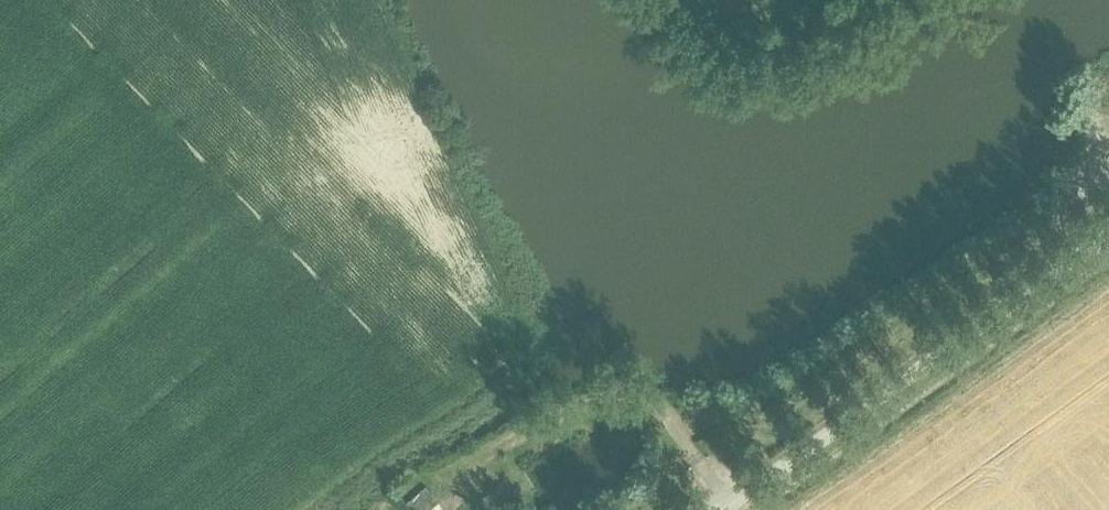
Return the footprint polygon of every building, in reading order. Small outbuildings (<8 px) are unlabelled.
[(709,433),(698,439),(705,451),(716,444),(709,433)] [(412,509),(424,509),(438,503),(431,486),(406,497),(412,509)]
